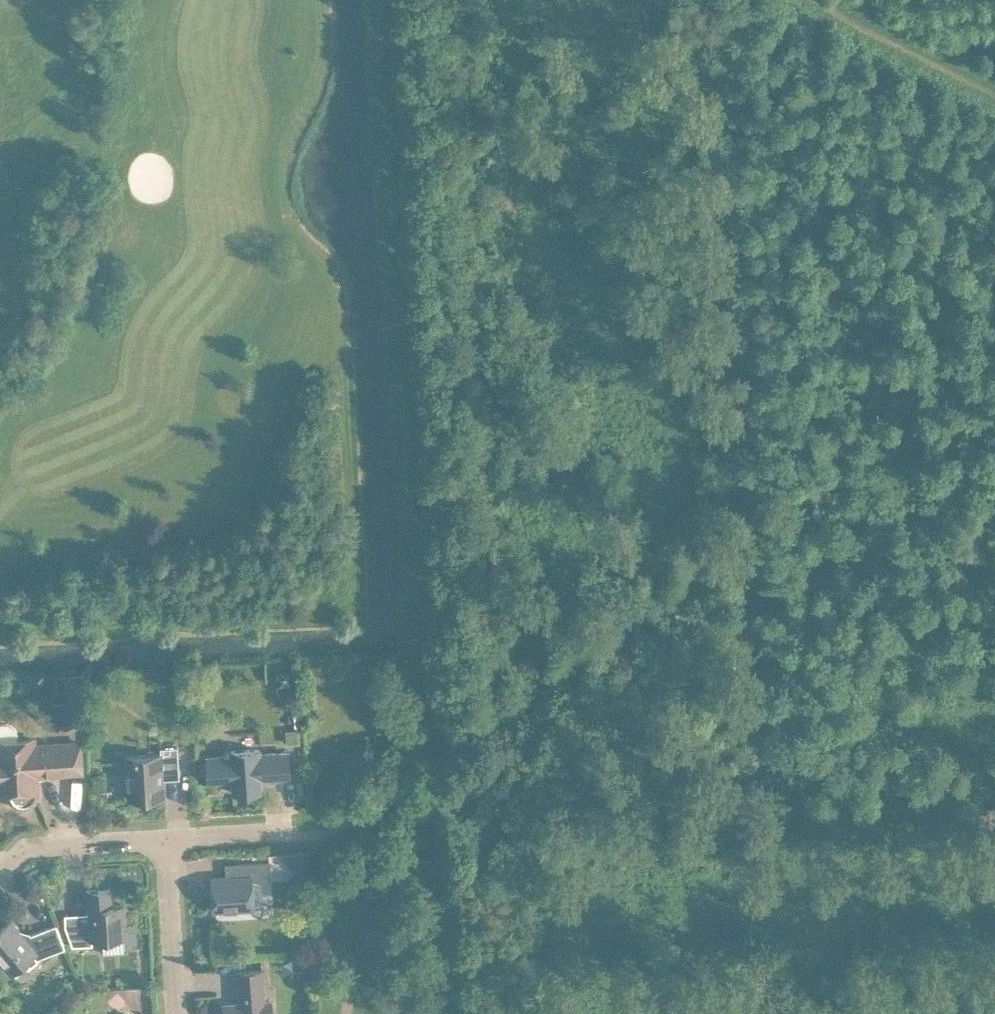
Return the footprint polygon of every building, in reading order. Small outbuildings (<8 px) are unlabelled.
[(89,754),(43,757),(42,751),(26,752),(26,750),(26,748),(26,746),(25,744),(24,743),(23,740),(21,739),(19,737),(17,736),(14,735),(0,736),(0,750),(0,749),(6,749),(7,768),(5,768),(1,769),(0,769),(0,792),(2,793),(7,794),(9,794),(10,803),(19,802),(19,805),(20,809),(22,813),(26,816),(30,817),(35,817),(39,815),(42,812),(45,808),(45,803),(45,801),(46,801),(45,789),(41,789),(41,786),(44,782),(56,781),(56,785),(91,783),(89,754)] [(308,741),(295,741),(295,755),(309,754),(308,741)] [(137,797),(137,811),(173,809),(172,787),(188,786),(186,758),(169,759),(170,765),(135,767),(136,785),(134,785),(135,798),(137,797)] [(242,793),(242,804),(271,802),(270,791),(294,789),(293,764),(268,765),(268,760),(240,762),(240,767),(226,768),(228,794),(242,793)] [(246,874),(247,888),(220,890),(222,921),(262,919),(261,891),(280,890),(279,872),(246,874)] [(101,951),(135,950),(132,916),(119,917),(119,900),(96,901),(97,919),(98,919),(99,924),(73,926),(74,938),(81,958),(101,956),(101,951)] [(63,963),(54,940),(35,947),(30,946),(19,933),(0,950),(0,961),(20,985),(31,976),(33,978),(37,979),(49,969),(63,963)] [(318,969),(301,969),(301,981),(318,981),(318,969)] [(280,1013),(273,1013),(271,981),(247,983),(249,1013),(280,1013)]
